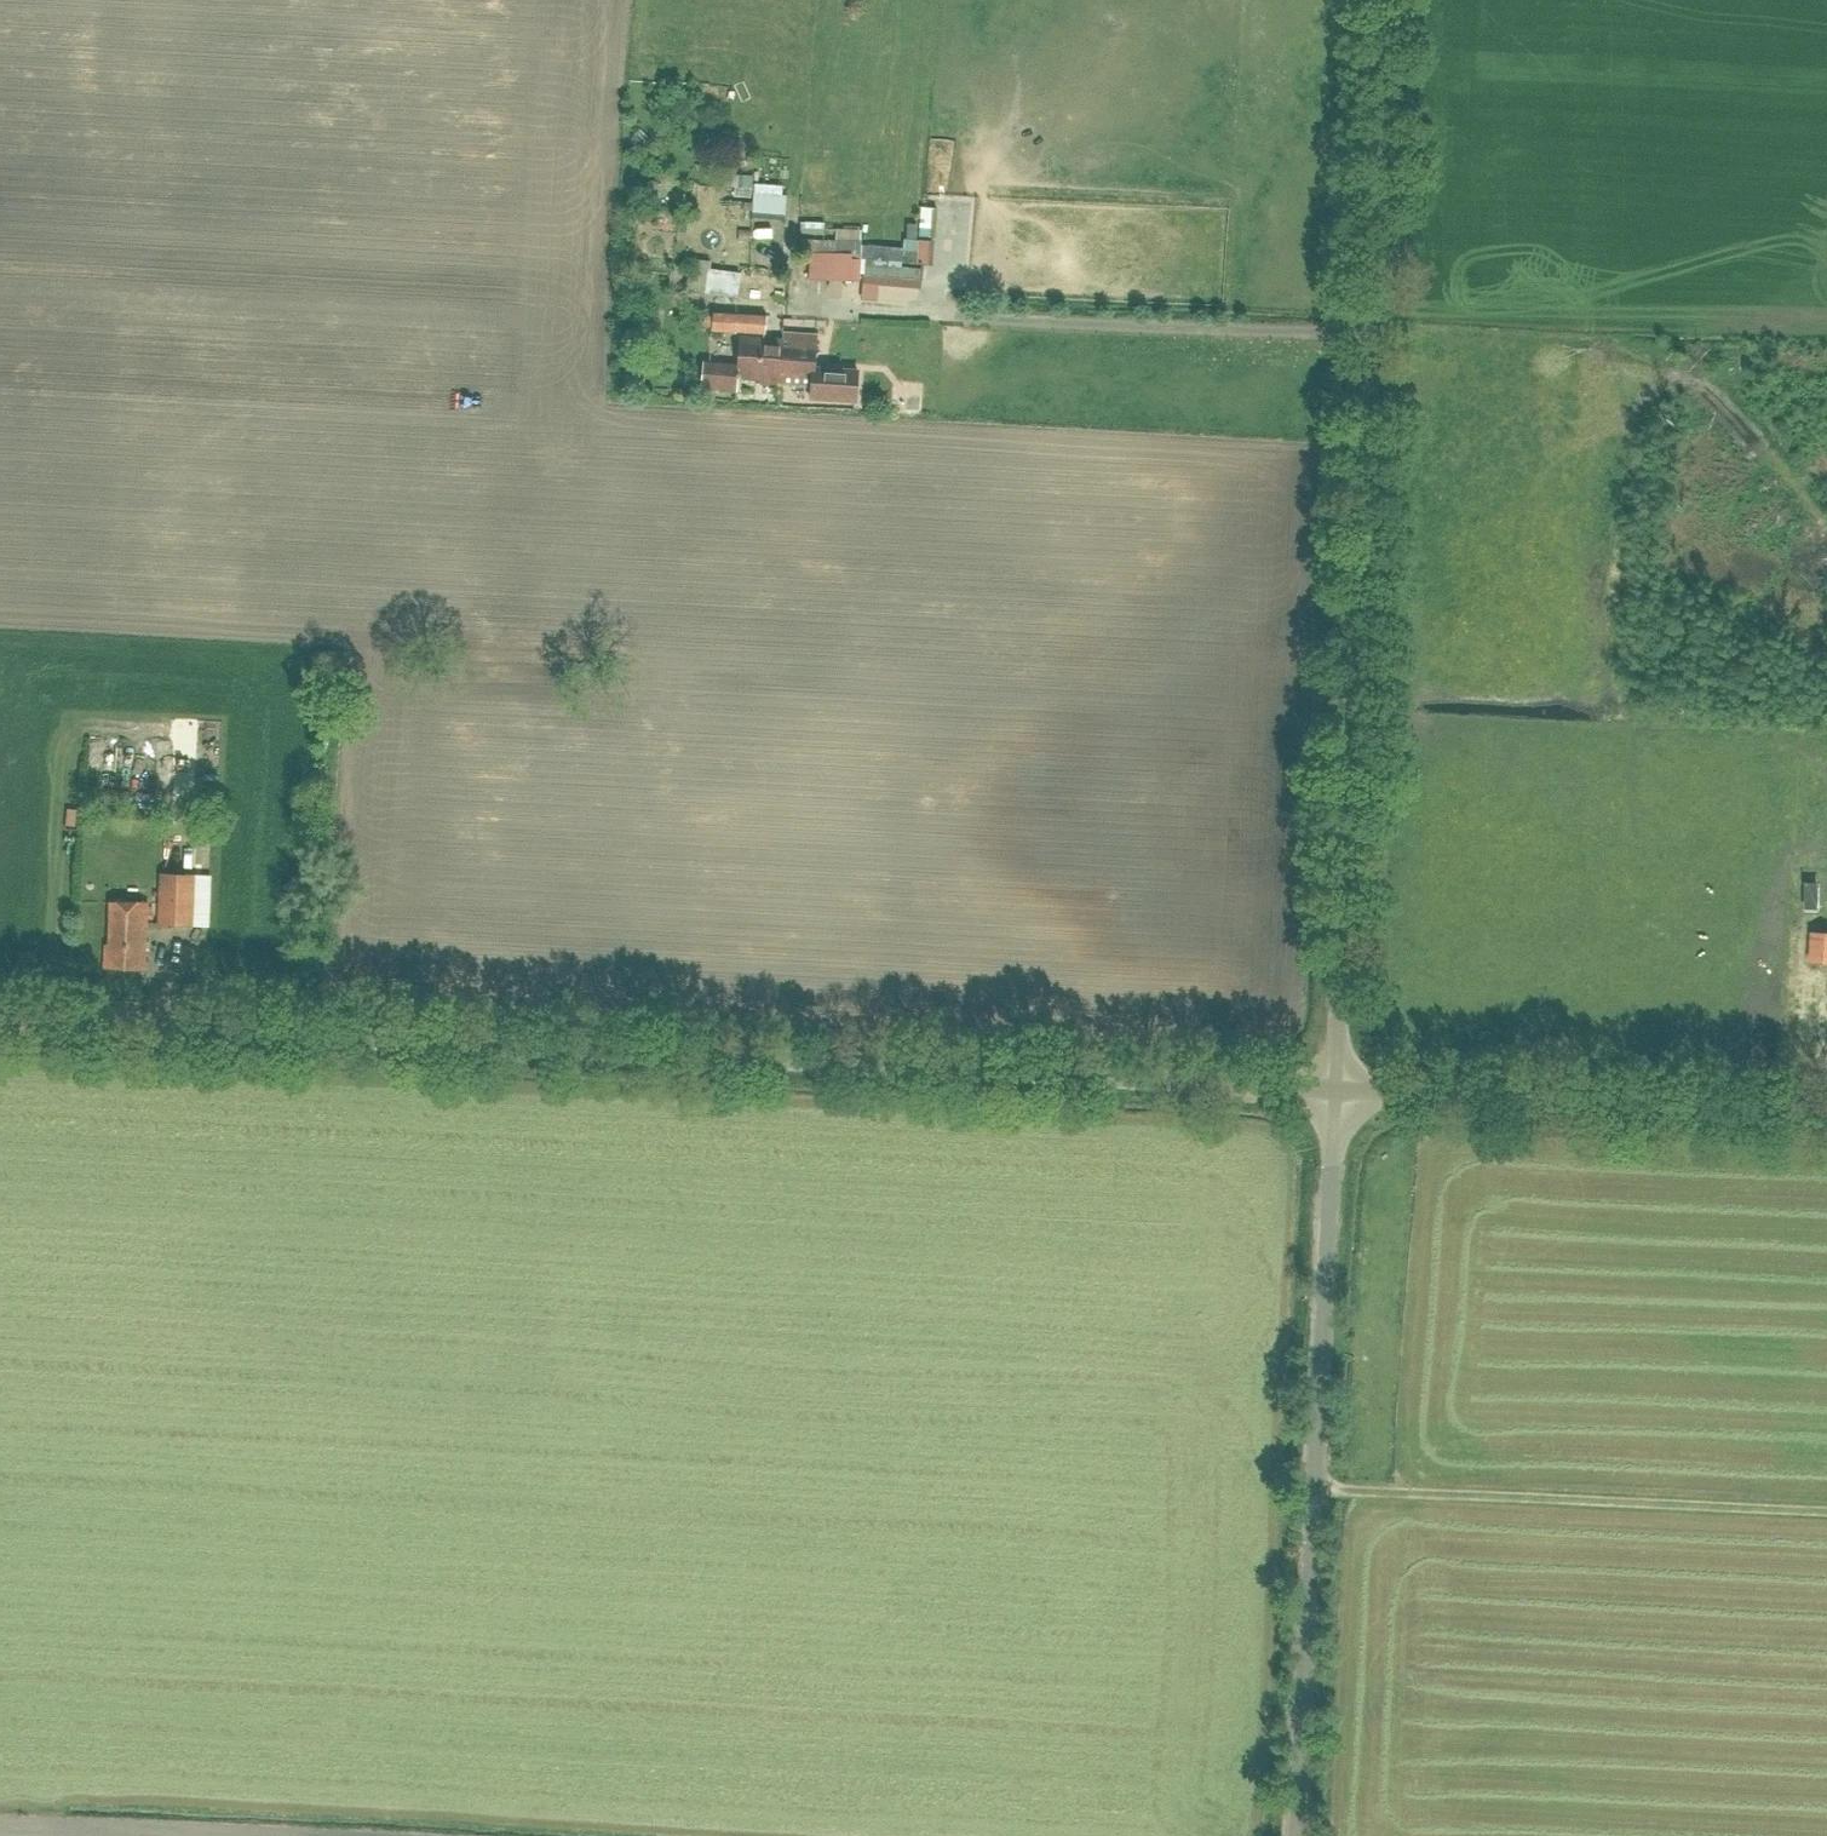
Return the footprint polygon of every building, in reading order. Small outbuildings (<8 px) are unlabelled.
[(786,214),(787,186),(757,186),(756,213),(786,214)] [(861,246),(861,259),(860,261),(931,265),(932,241),(915,240),(917,215),(907,215),(906,238),(902,238),(901,248),(861,246)] [(823,234),(823,221),(799,222),(799,234),(823,234)] [(807,279),(840,278),(859,279),(860,229),(835,228),(834,239),(800,238),(799,251),(807,251),(807,279)] [(863,263),(862,279),(861,300),(876,301),(877,284),(920,287),(921,267),(863,263)] [(686,292),(735,298),(739,272),(715,269),(713,280),(708,280),(709,268),(692,266),(691,277),(688,277),(686,292)] [(712,312),(711,332),(764,335),(766,315),(712,312)] [(778,384),(782,338),(739,335),(737,365),(703,362),(701,388),(735,391),(736,377),(759,379),(759,382),(778,384)] [(816,341),(782,338),(778,384),(812,387),(812,397),(854,401),(857,366),(814,363),(816,341)] [(195,875),(160,874),(158,923),(192,925),(195,875)] [(104,968),(144,969),(145,904),(109,903),(108,945),(104,945),(104,968)]
